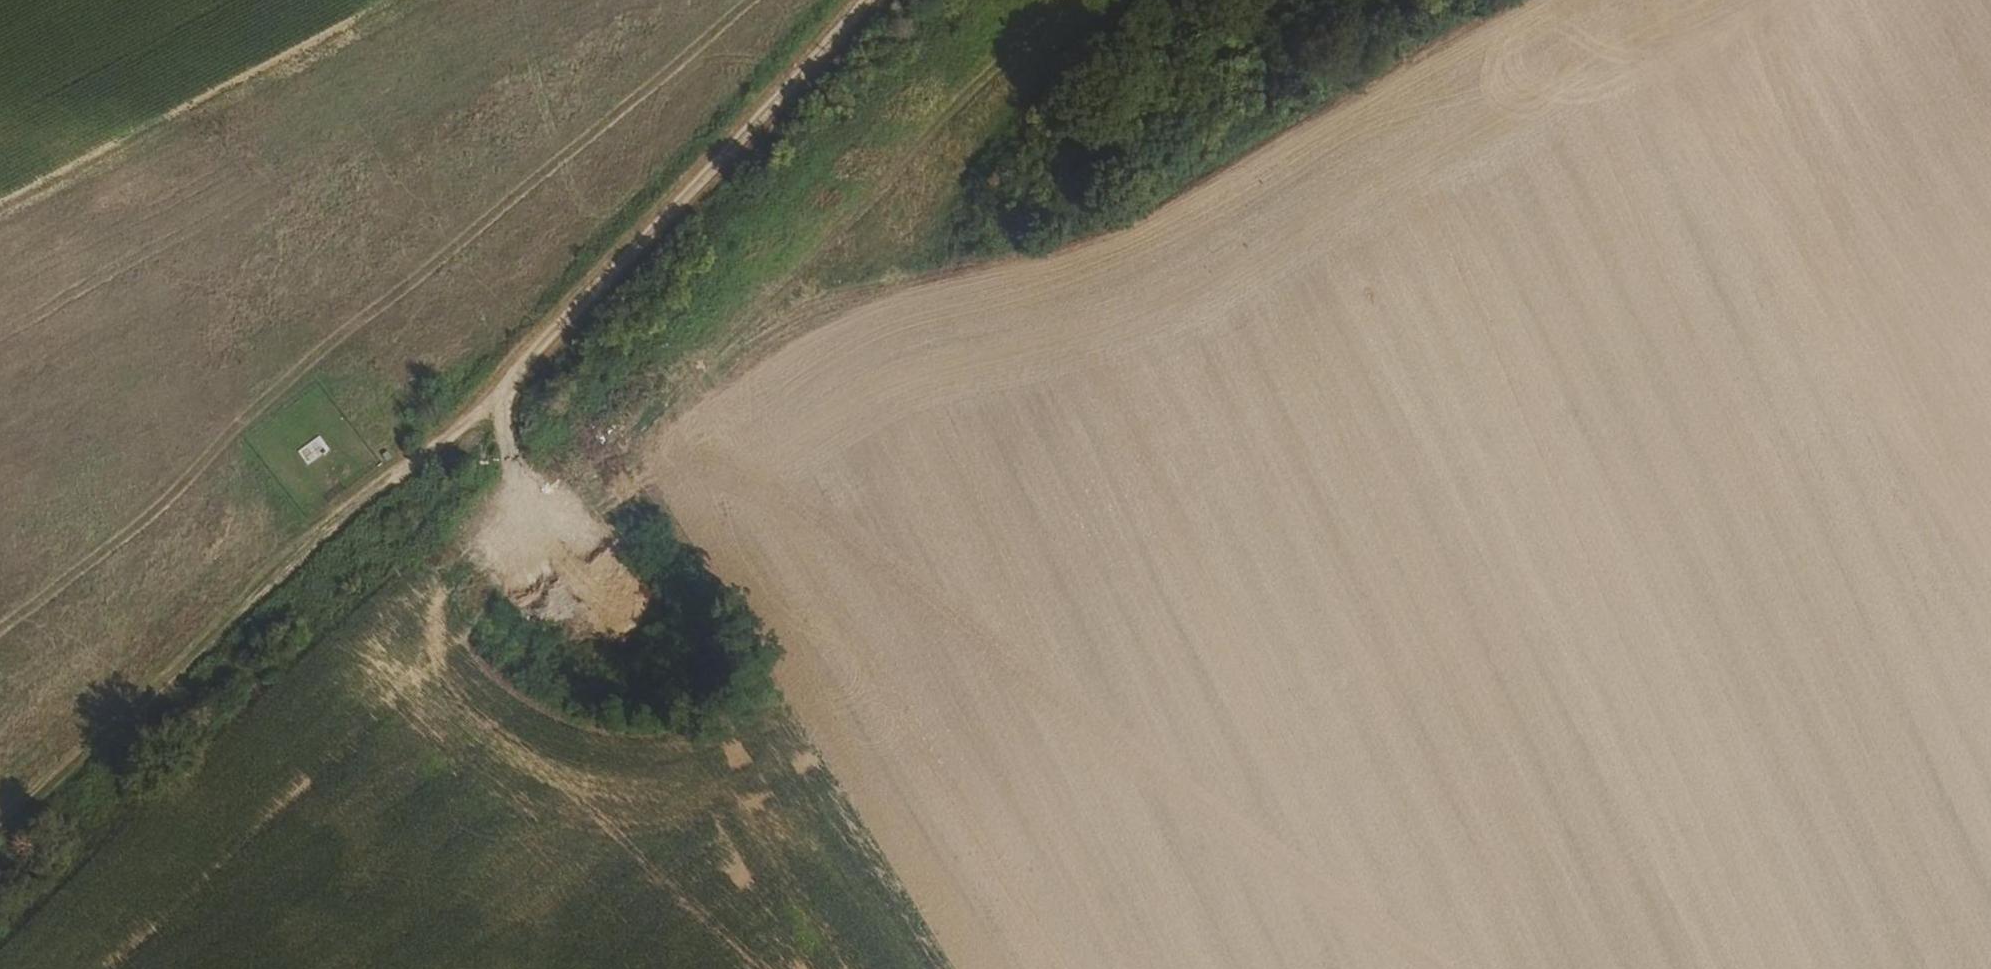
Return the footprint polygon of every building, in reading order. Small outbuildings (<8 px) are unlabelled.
[(318,435),(296,451),(307,466),(329,450),(318,435)]
